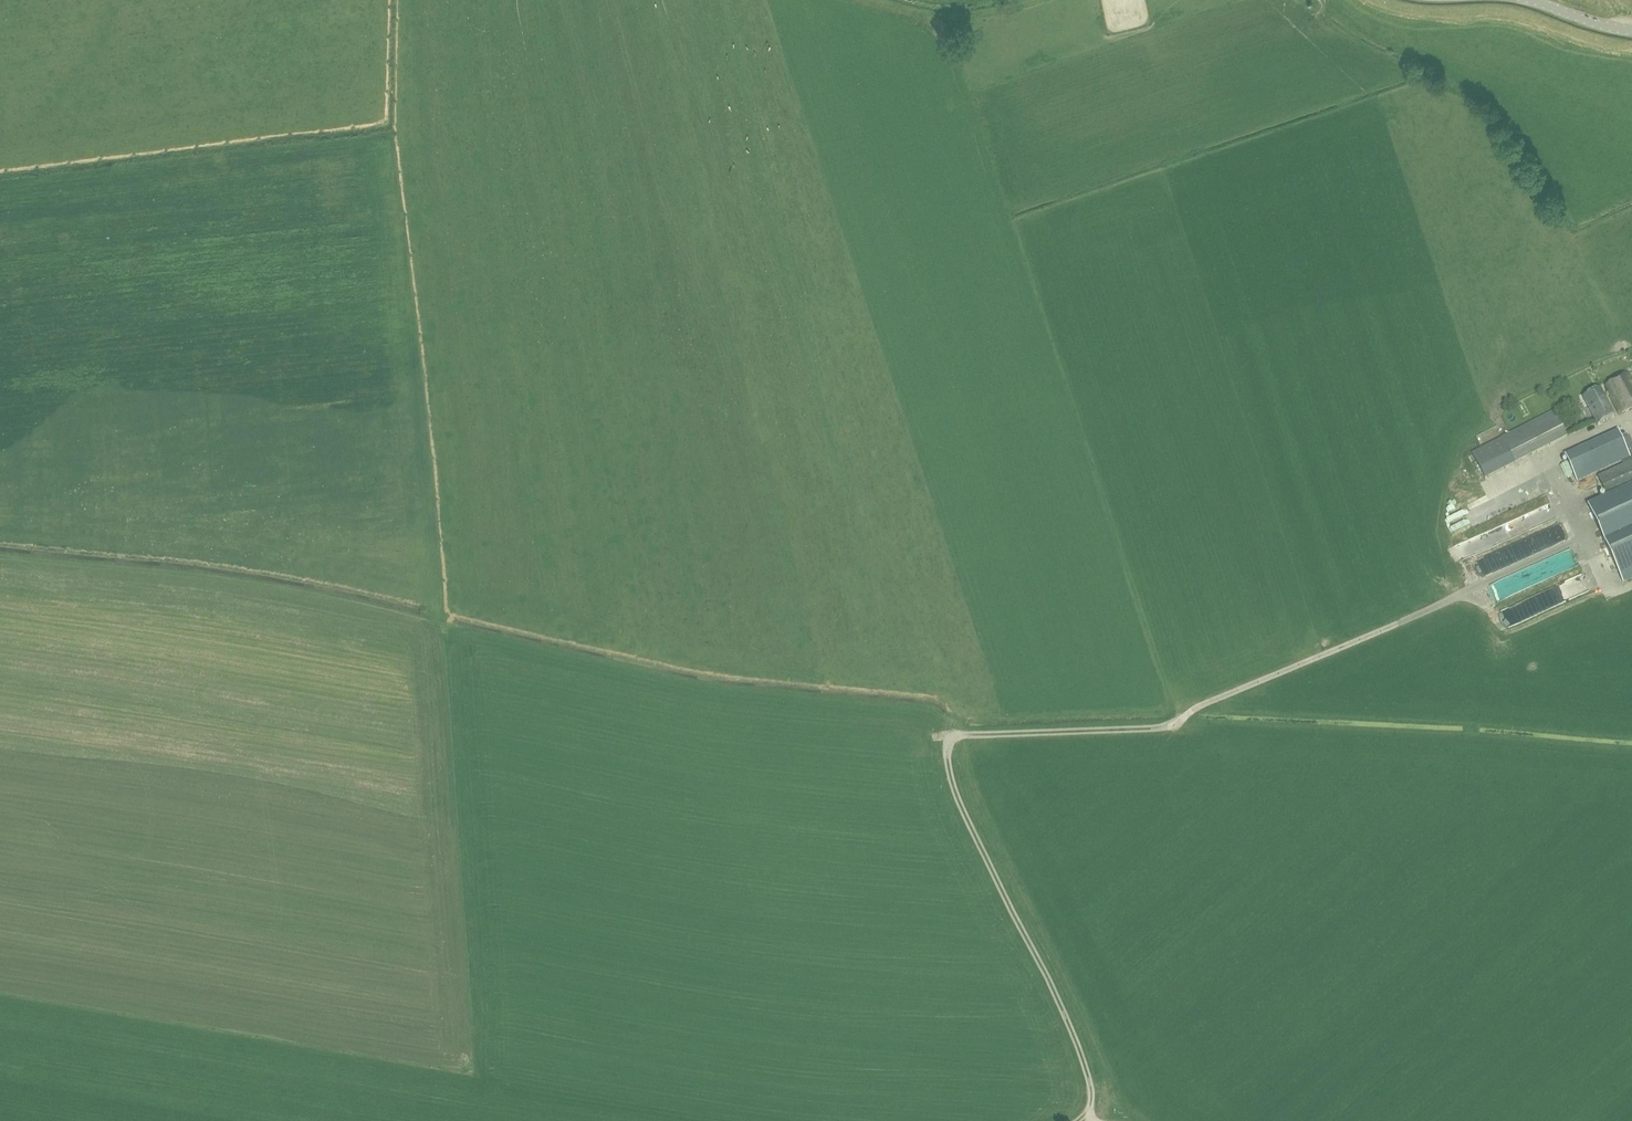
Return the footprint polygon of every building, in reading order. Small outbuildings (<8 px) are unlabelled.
[(1631,408),(1631,380),(1628,372),(1605,385),(1611,396),(1610,396),(1620,414),(1631,408)] [(1597,424),(1615,415),(1600,387),(1583,396),(1597,424)] [(1567,436),(1554,412),(1472,453),(1485,478),(1567,436)] [(1628,451),(1619,429),(1566,453),(1577,478),(1621,459),(1624,464),(1580,484),(1619,572),(1620,572),(1624,582),(1631,579),(1631,450),(1628,451)] [(1532,486),(1536,492),(1545,487),(1541,481),(1532,486)] [(1503,522),(1452,543),(1457,556),(1482,546),(1499,539),(1500,541),(1508,537),(1506,532),(1526,524),(1521,511),(1502,520),(1503,522)] [(1527,549),(1520,536),(1512,540),(1519,553),(1527,549)] [(1493,599),(1505,595),(1499,578),(1487,582),(1493,599)]
